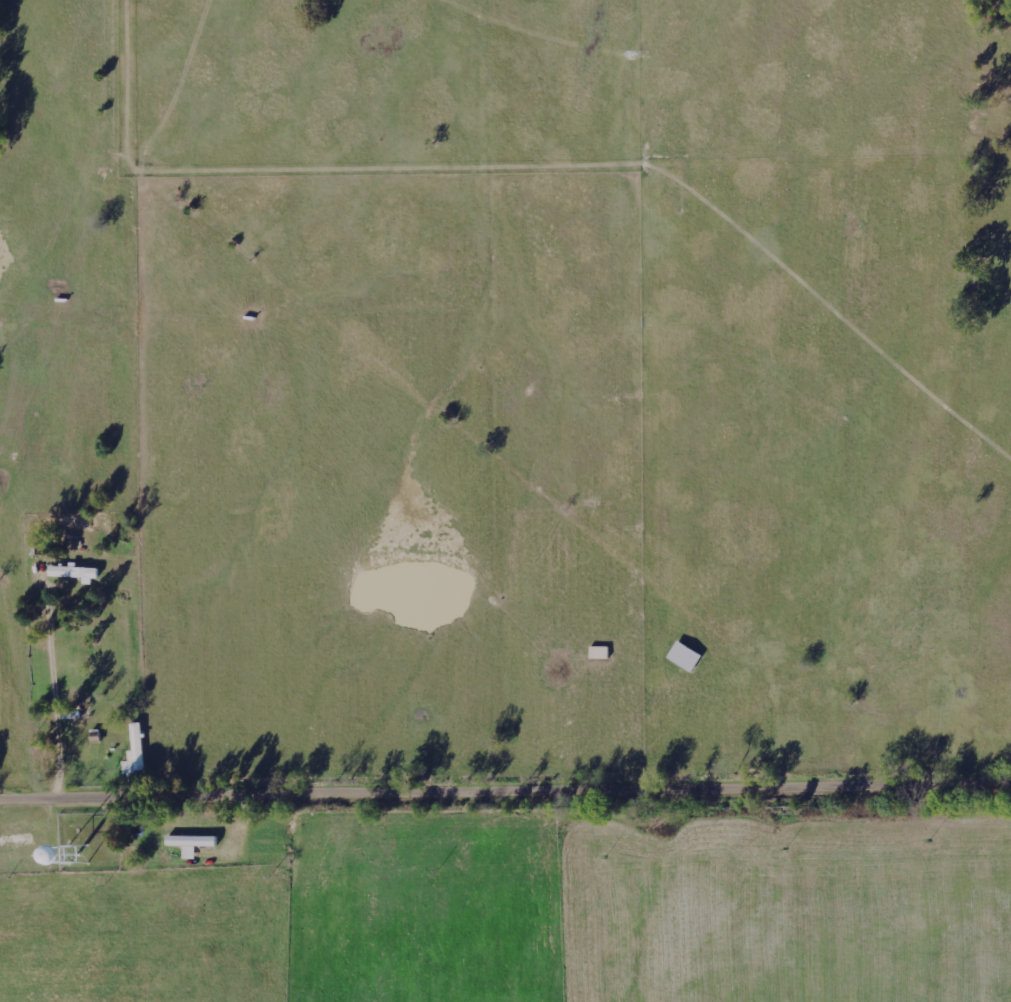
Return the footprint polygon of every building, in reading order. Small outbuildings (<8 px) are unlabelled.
[(53,578),(87,579),(87,582),(101,582),(101,569),(53,568),(53,578)] [(705,655),(680,641),(670,658),(694,673),(705,655)] [(593,659),(611,659),(611,647),(593,647),(593,659)] [(125,762),(126,774),(148,773),(146,723),(135,723),(136,751),(132,752),(132,762),(125,762)] [(35,845),(35,835),(0,836),(0,846),(35,845)] [(221,837),(170,836),(170,846),(186,847),(186,859),(198,860),(199,847),(220,847),(221,837)]
